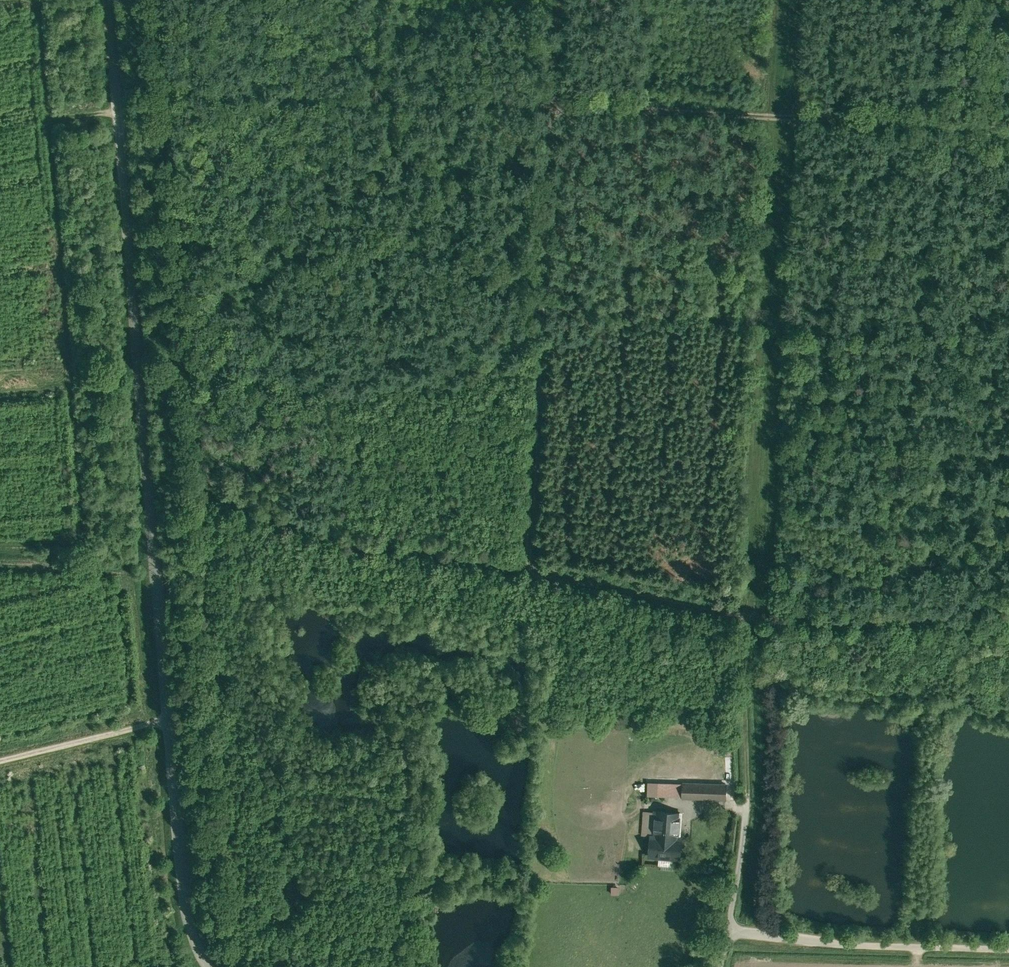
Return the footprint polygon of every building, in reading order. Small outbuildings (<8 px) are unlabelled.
[(646,797),(682,799),(683,785),(647,783),(646,797)] [(726,785),(683,783),(683,785),(682,799),(682,801),(726,803),(726,785)] [(681,814),(656,812),(654,836),(679,838),(681,814)] [(654,836),(652,836),(650,856),(679,858),(681,839),(679,838),(654,836)] [(620,890),(612,889),(611,897),(620,898),(620,890)]
